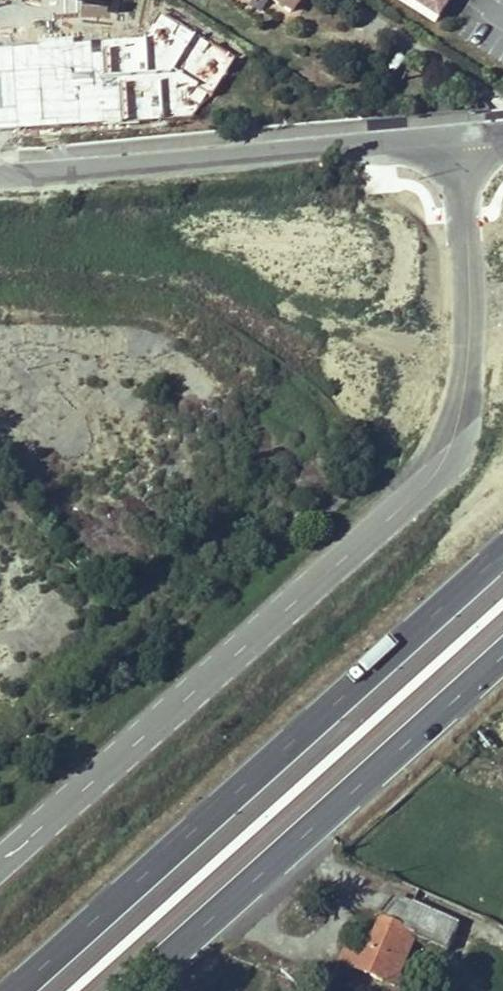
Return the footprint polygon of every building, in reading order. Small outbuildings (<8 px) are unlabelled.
[(291,13),(300,0),(271,0),(291,13)] [(451,9),(437,0),(423,0),(421,2),(446,18),(451,9)] [(451,9),(457,0),(437,0),(451,9)] [(155,57),(160,66),(208,98),(233,60),(229,58),(235,48),(221,39),(214,48),(201,40),(207,30),(183,15),(155,57)] [(464,34),(469,37),(482,18),(477,15),(464,34)] [(122,19),(101,50),(125,65),(146,35),(122,19)] [(395,967),(402,969),(414,940),(448,954),(459,924),(412,906),(410,911),(397,905),(384,922),(379,921),(364,959),(345,951),(339,967),(387,986),(395,967)] [(395,989),(402,969),(395,967),(387,986),(395,989)]
